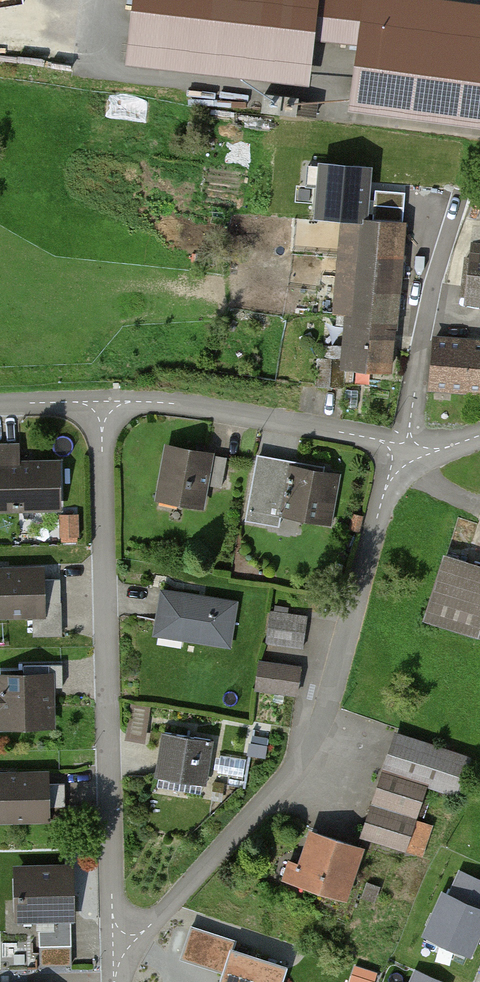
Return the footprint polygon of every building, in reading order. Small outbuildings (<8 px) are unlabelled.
[(309,36),(314,0),(129,0),(122,61),(303,84),(309,36)] [(479,119),(479,20),(336,0),(314,0),(309,36),(357,43),(349,101),(479,119)] [(340,366),(390,370),(404,195),(354,191),(340,366)] [(479,293),(479,253),(466,252),(462,291),(479,293)] [(440,344),(437,381),(479,385),(479,347),(440,344)] [(159,493),(201,501),(210,453),(168,445),(159,493)] [(59,511),(58,469),(18,470),(17,448),(0,448),(0,512),(59,511)] [(281,513),(328,522),(337,475),(256,459),(244,519),(278,526),(281,513)] [(75,516),(62,516),(63,539),(76,539),(75,516)] [(479,636),(479,571),(444,561),(427,620),(479,636)] [(61,633),(60,579),(32,580),(32,570),(0,571),(0,614),(34,613),(34,633),(61,633)] [(164,590),(157,631),(231,644),(238,602),(164,590)] [(270,643),(304,649),(310,620),(275,614),(270,643)] [(254,692),(297,699),(301,674),(259,666),(254,692)] [(56,729),(55,670),(0,671),(0,729),(56,729)] [(162,734),(156,772),(206,780),(212,741),(162,734)] [(470,766),(396,743),(365,841),(404,853),(389,900),(417,909),(431,863),(422,860),(431,831),(411,825),(421,790),(459,802),(470,766)] [(52,820),(52,774),(0,774),(0,820),(52,820)] [(347,899),(363,847),(309,831),(294,884),(347,899)] [(39,952),(72,952),(71,865),(17,865),(18,912),(39,912),(39,952)] [(426,933),(470,952),(479,928),(479,913),(478,912),(479,908),(479,882),(463,874),(452,898),(443,894),(426,933)] [(243,981),(258,929),(205,914),(190,966),(243,981)] [(419,972),(415,981),(441,981),(419,972)]
